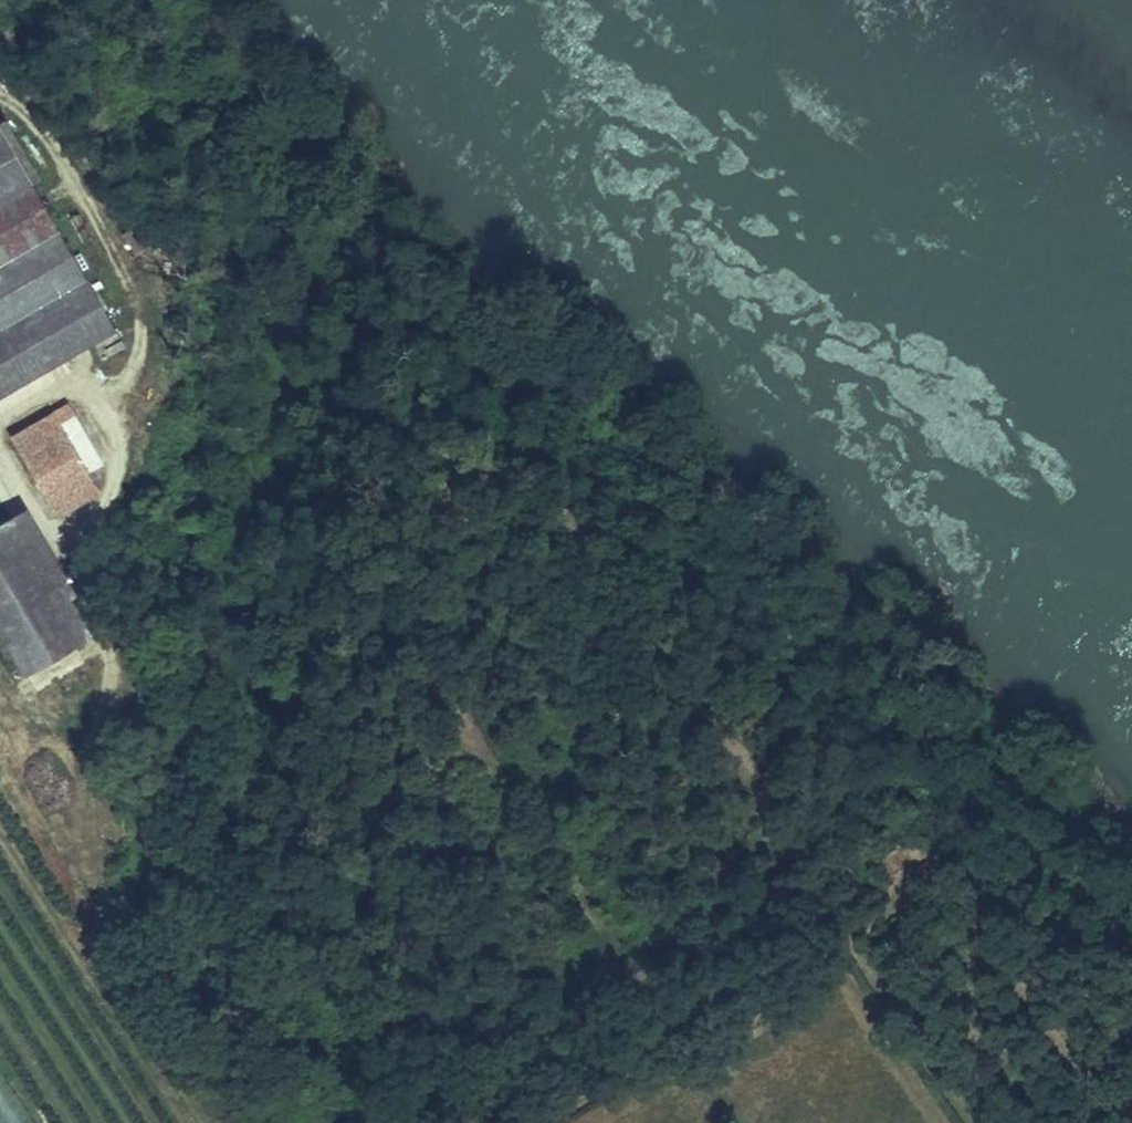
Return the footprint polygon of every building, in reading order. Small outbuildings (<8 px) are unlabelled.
[(95,268),(36,176),(46,170),(8,110),(0,115),(0,326),(95,268)] [(95,268),(0,326),(0,385),(5,394),(128,322),(95,268)] [(77,508),(120,483),(72,404),(28,429),(77,508)] [(0,521),(0,598),(39,659),(91,627),(19,510),(0,521)]
